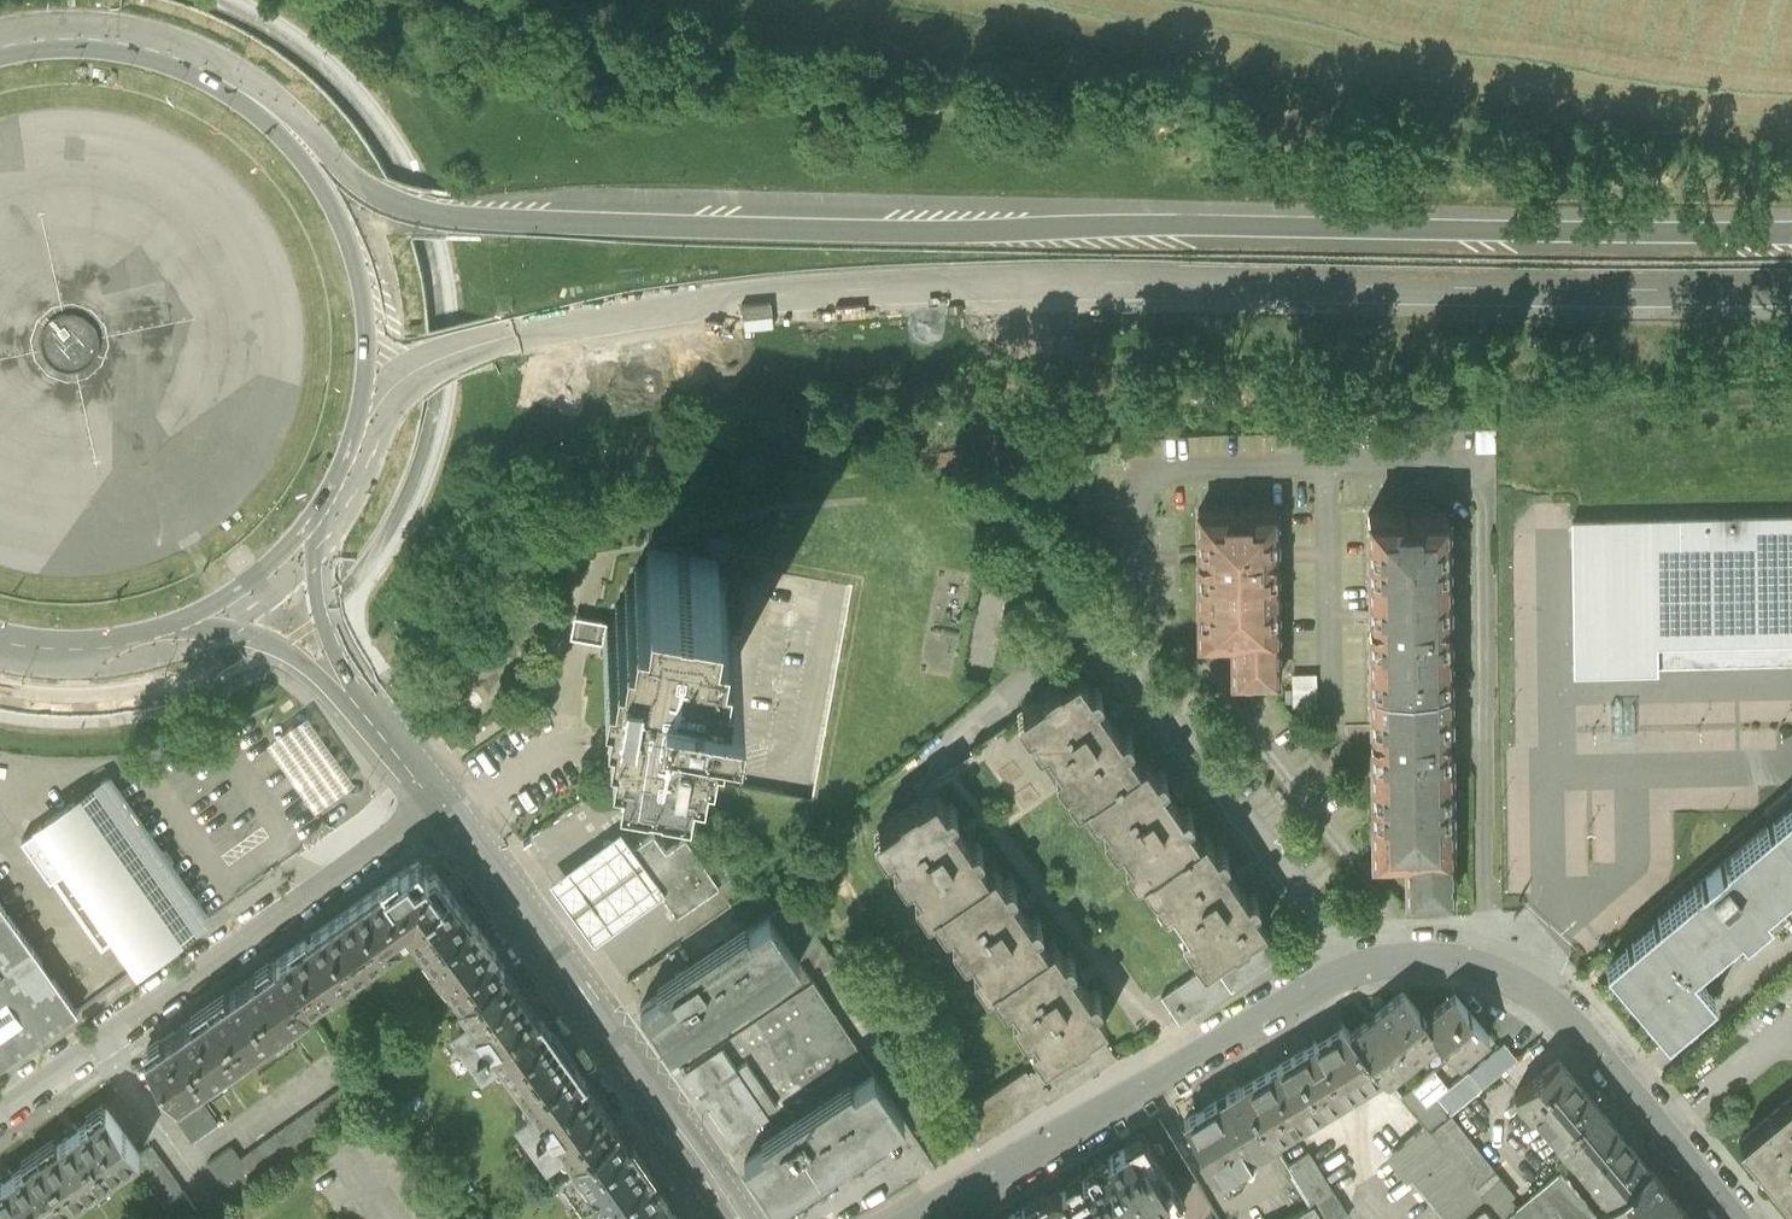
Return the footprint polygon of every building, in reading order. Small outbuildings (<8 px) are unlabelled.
[(93,68),(92,81),(104,81),(105,68),(93,68)] [(790,373),(780,374),(780,383),(790,383),(790,373)] [(1480,423),(1480,443),(1495,443),(1496,424),(1480,423)] [(1286,558),(1285,509),(1201,510),(1202,649),(1238,648),(1239,690),(1287,689),(1286,558)] [(1573,518),(1573,671),(1791,666),(1791,514),(1573,518)] [(1407,904),(1457,903),(1453,731),(1450,623),(1448,518),(1365,520),(1374,865),(1406,864),(1407,904)] [(615,620),(605,619),(601,639),(613,641),(609,665),(615,666),(612,685),(618,686),(615,704),(626,706),(623,724),(689,735),(692,717),(703,719),(706,701),(713,702),(716,684),(721,685),(725,665),(738,667),(742,643),(728,640),(732,620),(726,619),(729,601),(723,600),(726,581),(715,580),(718,562),(651,551),(648,568),(637,566),(634,584),(627,583),(624,602),(618,601),(615,620)] [(1295,705),(1319,704),(1317,672),(1293,674),(1295,705)] [(1053,774),(1077,809),(1082,805),(1137,768),(1124,748),(1130,744),(1124,736),(1119,740),(1106,720),(1090,698),(1096,694),(1090,685),(1084,689),(1075,676),(1069,680),(1014,717),(1037,751),(1043,747),(1059,770),(1053,774)] [(349,762),(337,769),(332,759),(301,777),(315,802),(358,778),(349,762)] [(1136,883),(1142,879),(1197,842),(1186,826),(1192,822),(1186,814),(1180,817),(1170,803),(1160,788),(1167,783),(1161,775),(1155,779),(1144,763),(1137,768),(1082,805),(1095,825),(1101,820),(1107,829),(1101,833),(1115,852),(1121,848),(1129,861),(1123,865),(1136,883)] [(154,843),(108,778),(21,839),(34,858),(50,879),(54,877),(102,945),(119,934),(141,965),(207,918),(169,864),(173,863),(164,847),(159,850),(154,843)] [(924,918),(930,914),(987,877),(975,859),(980,855),(975,847),(969,851),(958,835),(949,821),(955,816),(950,808),(944,812),(932,796),(915,807),(914,805),(898,816),(899,818),(870,837),(884,858),(891,853),(897,863),(891,867),(904,886),(910,881),(919,894),(911,899),(924,918)] [(1601,963),(1665,1042),(1713,1003),(1689,973),(1736,934),(1742,941),(1767,920),(1762,913),(1791,889),(1791,810),(1601,963)] [(595,944),(632,917),(666,893),(619,827),(586,851),(548,877),(595,944)] [(698,828),(686,837),(703,860),(715,851),(698,828)] [(653,832),(629,848),(646,874),(647,873),(675,912),(673,913),(675,916),(719,884),(685,836),(666,850),(653,832)] [(1181,935),(1203,967),(1212,961),(1263,927),(1252,910),(1258,906),(1252,898),(1246,902),(1233,882),(1218,860),(1224,856),(1218,847),(1212,851),(1203,838),(1197,842),(1142,879),(1164,913),(1171,909),(1186,932),(1181,935)] [(410,864),(359,900),(391,946),(413,930),(461,896),(436,861),(418,874),(410,864)] [(984,992),(990,989),(1046,952),(1035,935),(1040,931),(1035,923),(1029,926),(1019,912),(1009,897),(1016,892),(1010,884),(1003,888),(993,873),(987,877),(930,914),(944,934),(950,930),(956,938),(950,942),(963,962),(970,957),(978,970),(972,974),(984,992)] [(413,930),(456,988),(503,955),(461,896),(413,930)] [(0,900),(0,1065),(78,1010),(0,900)] [(391,946),(359,900),(277,958),(309,1003),(391,946)] [(748,925),(641,1003),(669,1048),(803,961),(772,915),(753,929),(748,925)] [(1213,963),(1230,989),(1282,955),(1263,927),(1212,961),(1213,963)] [(1029,1045),(1042,1064),(1095,1030),(1104,1024),(1092,1007),(1099,1003),(1093,994),(1087,998),(1077,983),(1067,969),(1073,966),(1067,956),(1061,960),(1052,947),(1046,952),(990,989),(1002,1006),(1009,1001),(1016,1012),(1010,1016),(1023,1036),(1029,1032),(1035,1041),(1029,1045)] [(506,1057),(517,1072),(561,1039),(503,955),(456,988),(465,1001),(449,1013),(480,1060),(492,1051),(496,1057),(500,1059),(504,1059),(506,1057)] [(309,1003),(277,958),(211,1004),(246,1053),(311,1007),(309,1003)] [(1179,1024),(1231,990),(1230,989),(1213,963),(1161,998),(1179,1024)] [(814,975),(717,1040),(736,1069),(745,1063),(763,1088),(756,1093),(770,1114),(848,1063),(857,1075),(860,1080),(878,1069),(814,975)] [(1402,987),(1352,1031),(1383,1071),(1389,1079),(1441,1032),(1426,1012),(1402,987)] [(1458,988),(1426,1012),(1441,1032),(1459,1057),(1491,1033),(1458,988)] [(246,1053),(211,1004),(144,1051),(179,1100),(192,1090),(246,1053)] [(1330,1031),(1292,1054),(1328,1105),(1363,1083),(1383,1071),(1352,1031),(1345,1022),(1330,1031)] [(1026,1075),(1043,1101),(1045,1104),(1114,1058),(1095,1030),(1042,1064),(1026,1075)] [(616,1118),(561,1039),(517,1072),(527,1087),(523,1090),(522,1092),(522,1096),(525,1100),(515,1107),(545,1153),(559,1145),(563,1151),(566,1152),(570,1150),(616,1118)] [(736,1069),(717,1040),(677,1067),(728,1143),(770,1114),(756,1093),(763,1088),(745,1063),(736,1069)] [(1273,1140),(1328,1105),(1292,1054),(1240,1086),(1273,1140)] [(1516,1093),(1607,1202),(1654,1163),(1631,1136),(1586,1082),(1563,1054),(1516,1093)] [(910,1118),(878,1069),(860,1080),(857,1075),(761,1138),(766,1145),(745,1159),(777,1206),(910,1118)] [(1043,1101),(1026,1075),(1023,1072),(955,1117),(974,1147),(1043,1101)] [(232,1151),(208,1168),(233,1203),(373,1105),(356,1081),(240,1162),(232,1151)] [(1275,1144),(1273,1140),(1240,1086),(1186,1119),(1221,1177),(1275,1144)] [(179,1100),(166,1109),(192,1146),(218,1128),(192,1090),(179,1100)] [(1791,1203),(1791,1098),(1740,1140),(1791,1203)] [(39,1152),(75,1202),(131,1162),(142,1154),(106,1105),(39,1152)] [(1446,1218),(1465,1218),(1488,1201),(1501,1217),(1523,1199),(1450,1107),(1387,1154),(1407,1181),(1412,1176),(1446,1218)] [(616,1118),(570,1150),(616,1218),(619,1218),(666,1189),(616,1118)] [(1006,1218),(1160,1218),(1187,1203),(1146,1134),(1006,1218)] [(131,1162),(171,1218),(189,1218),(198,1212),(151,1148),(142,1154),(131,1162)] [(75,1202),(39,1152),(0,1180),(0,1218),(52,1218),(75,1202)] [(1313,1152),(1290,1166),(1314,1205),(1291,1218),(1352,1218),(1354,1218),(1313,1152)] [(1654,1163),(1607,1202),(1599,1209),(1607,1218),(1700,1218),(1677,1191),(1654,1163)] [(1501,1217),(1503,1218),(1583,1218),(1596,1209),(1563,1167),(1523,1199),(1501,1217)] [(619,1218),(683,1218),(666,1189),(619,1218)] [(1501,1217),(1488,1201),(1465,1218),(1503,1218),(1501,1217)]
